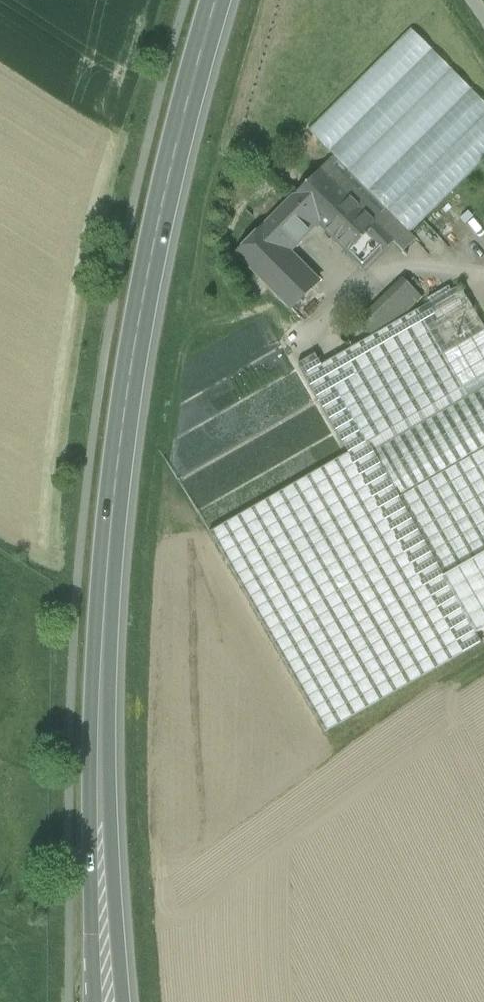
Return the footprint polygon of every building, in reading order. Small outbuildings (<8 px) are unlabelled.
[(408,27),(305,129),(333,156),(396,220),(407,231),(483,154),(483,103),(408,27)] [(333,156),(320,169),(376,225),(383,233),(396,220),(333,156)] [(376,225),(320,169),(293,197),(309,213),(321,225),(348,252),(376,225)] [(293,197),(263,227),(279,244),(309,213),(293,197)] [(483,258),(483,233),(463,208),(440,229),(462,255),(473,245),(483,258)] [(279,244),(291,255),(321,225),(309,213),(279,244)] [(396,220),(383,233),(389,238),(399,248),(411,235),(407,231),(396,220)] [(376,225),(348,252),(362,266),(389,238),(383,233),(376,225)] [(279,244),(263,227),(235,255),(269,288),(296,260),(291,255),(279,244)] [(319,283),(296,260),(269,288),(291,311),(319,283)] [(378,341),(389,331),(423,297),(404,278),(359,323),(376,339),(378,341)] [(427,315),(450,356),(483,336),(483,324),(463,288),(389,331),(378,341),(376,339),(349,354),(351,358),(427,315)] [(327,367),(351,407),(352,406),(354,411),(353,411),(401,495),(483,448),(483,336),(450,356),(427,315),(351,358),(349,354),(327,367)] [(445,572),(401,495),(353,411),(354,411),(352,406),(351,407),(327,367),(320,352),(297,365),(347,453),(212,532),(327,732),(483,643),(483,640),(445,572)] [(401,495),(445,572),(483,550),(483,448),(401,495)]
